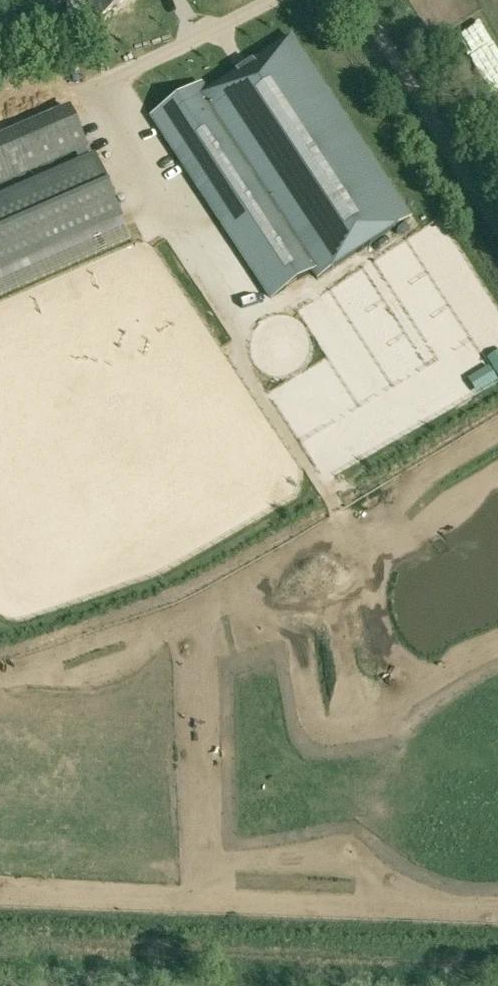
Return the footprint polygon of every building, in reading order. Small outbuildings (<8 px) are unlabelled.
[(125,0),(90,0),(100,16),(125,0)] [(409,219),(295,45),(211,100),(201,85),(152,117),(271,299),(312,272),(317,280),(409,219)] [(0,138),(0,185),(85,148),(68,109),(0,138)] [(120,217),(94,157),(0,198),(0,269),(120,217)]
